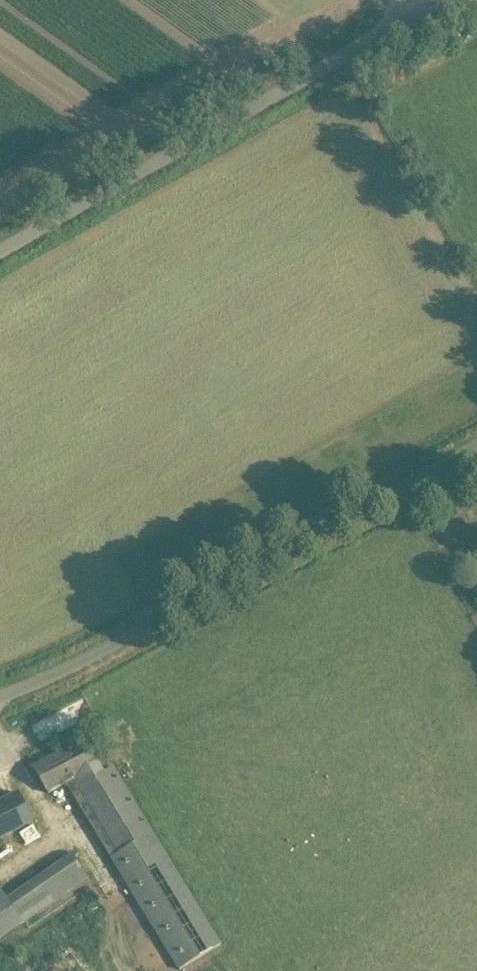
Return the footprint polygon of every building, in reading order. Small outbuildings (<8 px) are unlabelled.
[(213,949),(122,760),(102,770),(86,737),(32,763),(46,792),(77,777),(170,970),(213,949)] [(33,821),(19,793),(0,802),(0,838),(33,821)] [(44,908),(87,878),(72,854),(8,898),(3,890),(0,892),(0,938),(44,908)]
